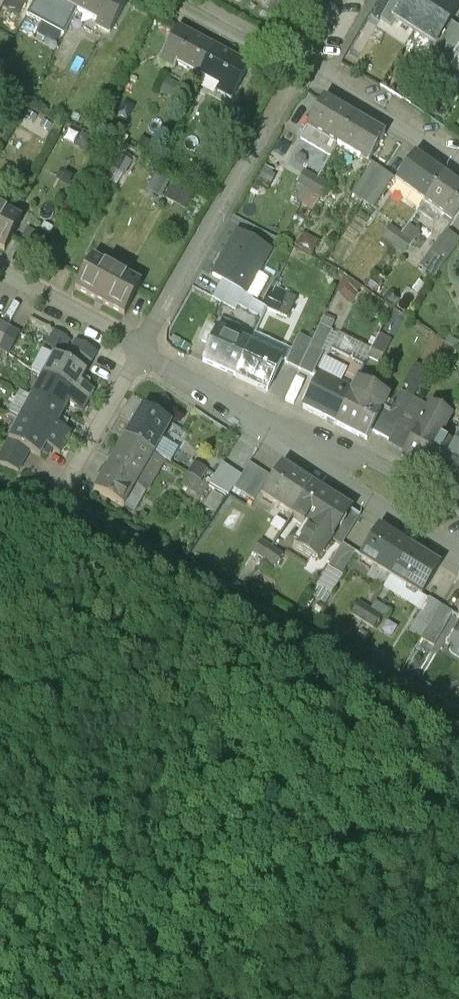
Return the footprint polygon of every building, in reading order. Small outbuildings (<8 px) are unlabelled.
[(13,0),(8,0),(4,7),(18,14),(23,5),(13,0)] [(76,10),(82,0),(57,0),(76,10)] [(123,0),(82,0),(76,10),(77,11),(71,21),(92,32),(95,26),(110,34),(127,2),(123,0)] [(407,0),(392,0),(380,21),(391,28),(395,22),(394,21),(407,0)] [(436,0),(407,0),(394,21),(395,22),(414,34),(436,0)] [(414,34),(433,47),(434,47),(450,23),(458,9),(458,5),(451,0),(436,0),(414,34)] [(450,23),(434,47),(433,47),(429,53),(440,60),(458,30),(458,29),(450,23)] [(213,48),(177,29),(160,61),(174,69),(177,64),(198,76),(213,48)] [(440,60),(451,66),(458,53),(458,30),(440,60)] [(71,49),(63,45),(59,53),(67,57),(71,49)] [(249,68),(213,48),(198,76),(220,87),(217,92),(231,99),(249,68)] [(59,53),(57,51),(50,64),(61,69),(67,57),(59,53)] [(176,86),(165,81),(160,91),(171,97),(176,86)] [(189,93),(176,86),(171,97),(184,103),(189,93)] [(354,118),(323,100),(306,128),(337,146),(354,118)] [(193,110),(184,105),(179,116),(188,120),(193,110)] [(384,136),(354,118),(337,146),(368,164),(384,136)] [(103,132),(95,127),(92,132),(100,137),(103,132)] [(414,156),(395,183),(424,203),(443,176),(414,156)] [(372,165),(353,196),(363,202),(382,172),(372,165)] [(144,189),(159,196),(168,178),(153,171),(144,189)] [(382,172),(363,202),(373,209),(393,179),(382,172)] [(317,181),(305,174),(298,186),(310,192),(317,181)] [(443,176),(424,203),(453,224),(458,215),(458,187),(443,176)] [(173,180),(163,196),(183,208),(193,191),(173,180)] [(328,187),(317,181),(310,192),(321,199),(328,187)] [(4,252),(21,220),(0,209),(0,250),(4,252)] [(390,228),(382,239),(393,247),(401,236),(390,228)] [(421,261),(432,270),(456,242),(445,232),(421,261)] [(237,233),(213,276),(245,294),(270,251),(237,233)] [(412,243),(401,236),(393,247),(404,255),(412,243)] [(141,284),(91,258),(74,290),(124,316),(141,284)] [(283,302),(271,297),(266,309),(277,315),(283,302)] [(10,329),(0,323),(0,347),(10,329)] [(312,343),(299,370),(312,376),(333,333),(320,326),(312,343)] [(10,329),(0,347),(0,351),(9,355),(20,334),(10,329)] [(249,345),(217,331),(202,363),(234,377),(249,345)] [(299,337),(286,363),(299,370),(312,343),(299,337)] [(96,353),(75,341),(70,351),(91,363),(96,353)] [(249,345),(234,377),(267,392),(281,360),(249,345)] [(386,352),(374,346),(368,358),(380,364),(386,352)] [(91,363),(70,351),(65,361),(86,373),(91,363)] [(363,369),(330,352),(318,378),(303,409),(334,425),(356,381),(363,369)] [(65,361),(54,356),(42,377),(88,402),(94,391),(80,384),(86,373),(65,361)] [(88,402),(42,377),(31,398),(63,415),(68,405),(82,412),(88,402)] [(382,394),(356,381),(334,425),(366,441),(382,410),(376,407),(382,394)] [(389,413),(387,412),(375,435),(389,442),(401,421),(413,400),(400,393),(389,413)] [(63,415),(31,398),(20,419),(65,444),(71,433),(57,426),(63,415)] [(413,400),(401,421),(413,428),(425,407),(413,400)] [(430,407),(402,460),(433,477),(450,446),(438,439),(450,418),(430,407)] [(171,424),(142,408),(125,439),(163,461),(180,430),(170,425),(171,424)] [(65,444),(20,419),(8,441),(29,452),(40,458),(46,447),(60,454),(65,444)] [(125,439),(124,439),(94,492),(123,508),(136,487),(145,492),(163,461),(125,439)] [(29,452),(8,441),(2,451),(23,462),(29,452)] [(450,446),(433,477),(458,491),(458,451),(450,446)] [(2,451),(0,455),(0,465),(18,472),(23,462),(2,451)] [(206,470),(194,463),(188,475),(200,482),(206,470)] [(241,477),(222,465),(209,485),(228,496),(238,482),(241,477)] [(269,478),(249,465),(241,477),(238,482),(258,495),(269,478)] [(281,467),(263,497),(292,516),(311,486),(281,467)] [(200,482),(188,475),(181,486),(193,493),(200,482)] [(350,511),(311,486),(292,516),(307,525),(293,546),(317,561),(330,541),(350,511)] [(350,511),(330,541),(341,547),(360,517),(350,511)] [(409,548),(378,529),(360,559),(390,577),(409,548)] [(271,549),(260,542),(253,554),(264,561),(271,549)] [(439,566),(409,548),(390,577),(420,596),(439,566)] [(282,556),(271,549),(264,561),(275,568),(282,556)] [(311,596),(326,603),(339,572),(324,566),(311,596)] [(369,611),(358,604),(351,616),(362,623),(369,611)] [(380,618),(369,611),(362,623),(373,630),(380,618)]
